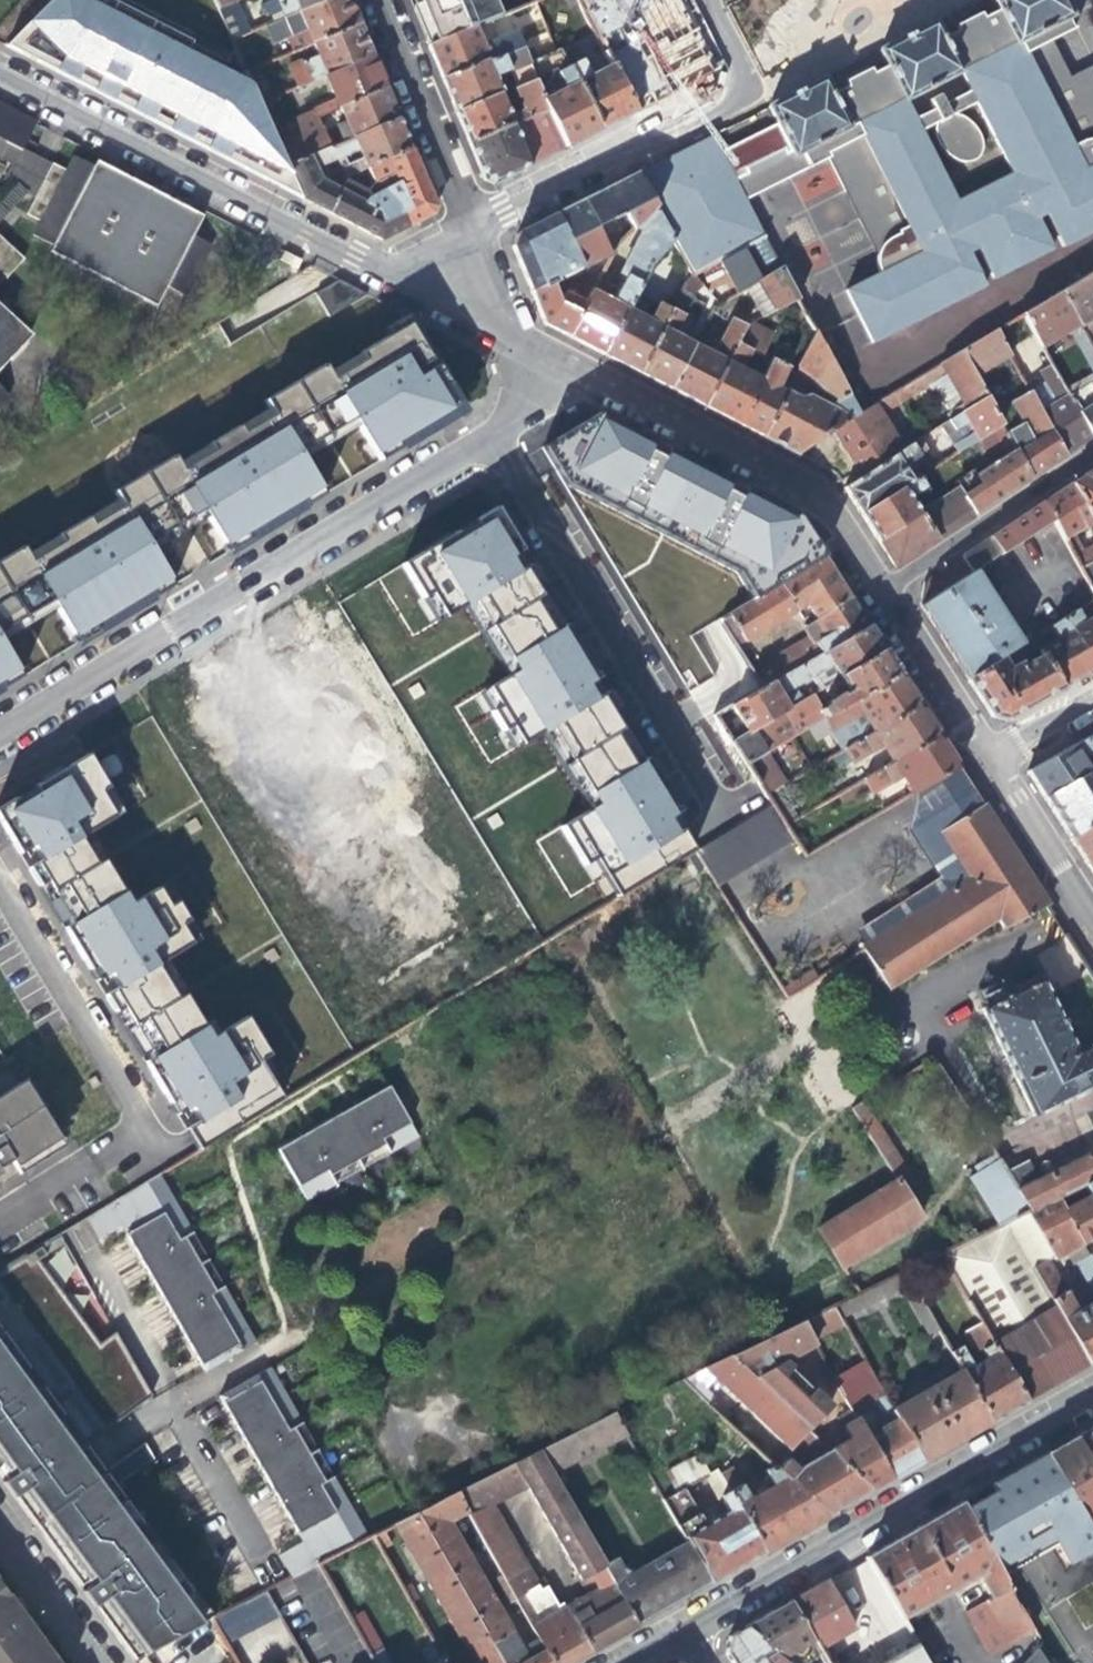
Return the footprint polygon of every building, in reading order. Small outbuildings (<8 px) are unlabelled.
[(298,197),(284,166),(275,144),(256,102),(245,75),(91,0),(48,0),(3,45),(72,81),(227,161),(298,197)] [(216,9),(231,3),(238,0),(212,0),(216,9)] [(282,18),(323,0),(274,0),(258,7),(261,15),(268,13),(270,19),(281,14),(282,18)] [(310,44),(357,24),(351,10),(347,0),(323,0),(282,18),(264,25),(270,39),(282,33),(284,37),(304,29),(310,44)] [(436,42),(473,27),(498,17),(491,0),(419,0),(436,42)] [(1047,40),(1067,29),(1063,16),(1065,14),(1058,0),(988,0),(992,9),(977,17),(985,36),(981,39),(977,33),(960,41),(964,48),(947,56),(938,37),(929,22),(903,36),(873,51),(882,68),(892,87),(876,96),(872,86),(857,95),(861,103),(857,104),(846,87),(828,96),(819,79),(796,90),(764,107),(787,152),(784,154),(780,146),(741,165),(745,173),(731,181),(707,136),(666,157),(633,174),(645,194),(652,205),(672,239),(692,273),(720,258),(739,248),(761,237),(742,201),(823,160),(840,194),(912,157),(938,208),(894,231),(896,235),(878,245),(877,246),(875,249),(875,250),(874,252),(874,254),(873,255),(873,256),(873,257),(873,259),(872,260),(872,261),(872,263),(872,264),(872,266),(873,267),(873,268),(873,270),(874,271),(874,272),(875,274),(875,275),(876,276),(841,294),(868,345),(981,287),(965,255),(975,250),(990,280),(1046,250),(1032,221),(1043,215),(1060,246),(1092,229),(1092,140),(1091,139),(1090,139),(1089,139),(1087,139),(1086,139),(1085,139),(1083,140),(1082,140),(1081,140),(1079,141),(1078,141),(1077,142),(1069,146),(1067,143),(1018,167),(993,117),(1066,77),(1047,40)] [(245,33),(231,3),(216,9),(229,40),(245,33)] [(985,36),(977,17),(938,37),(947,56),(964,48),(960,41),(977,33),(981,39),(985,36)] [(302,84),(323,75),(371,57),(365,42),(357,24),(310,44),(315,55),(288,67),(296,86),(302,84)] [(435,64),(441,79),(519,47),(513,32),(480,43),(473,27),(428,46),(435,64)] [(571,42),(559,47),(596,130),(611,123),(635,112),(611,66),(589,76),(571,42)] [(495,76),(507,70),(526,62),(519,47),(441,79),(446,97),(453,113),(501,93),(502,93),(495,76)] [(533,80),(547,111),(562,148),(582,138),(596,130),(559,47),(552,50),(526,62),(533,80)] [(323,75),(336,107),(383,87),(377,73),(371,57),(323,75)] [(507,70),(513,88),(533,80),(526,62),(507,70)] [(259,65),(245,75),(256,102),(272,96),(259,65)] [(1066,77),(993,117),(1018,167),(1067,143),(1069,146),(1077,142),(1078,141),(1079,141),(1081,140),(1082,140),(1083,140),(1085,139),(1086,139),(1087,139),(1089,139),(1090,139),(1091,139),(1092,140),(1092,76),(1092,74),(1090,71),(1089,69),(1087,66),(1066,77)] [(882,68),(846,87),(857,104),(861,103),(857,95),(872,86),(876,96),(892,87),(882,68)] [(510,113),(501,93),(453,113),(460,131),(465,143),(512,125),(518,122),(547,111),(533,80),(513,88),(522,108),(510,113)] [(336,107),(350,138),(397,119),(390,103),(383,87),(336,107)] [(950,116),(971,106),(964,92),(937,106),(933,97),(923,103),(928,111),(909,120),(916,134),(932,126),(932,127),(931,128),(931,130),(931,131),(931,133),(931,135),(931,136),(931,137),(931,139),(931,140),(932,141),(932,143),(932,144),(932,145),(933,146),(933,147),(934,148),(935,149),(935,150),(936,150),(937,151),(938,152),(939,153),(941,155),(942,155),(943,157),(945,157),(946,158),(948,159),(950,160),(951,161),(953,161),(955,162),(956,162),(958,163),(959,163),(960,164),(975,156),(975,155),(976,153),(976,152),(976,150),(976,148),(976,147),(976,146),(976,144),(976,143),(975,141),(975,140),(975,138),(974,137),(974,136),(973,134),(973,133),(972,131),(972,130),(971,129),(970,128),(969,127),(969,126),(968,125),(967,124),(966,123),(965,122),(964,121),(963,121),(962,120),(961,119),(960,119),(959,118),(958,118),(956,117),(955,117),(954,117),(953,117),(952,116),(950,116)] [(313,108),(316,116),(327,111),(324,102),(313,108)] [(4,144),(21,153),(24,149),(36,126),(0,107),(0,151),(4,144)] [(551,153),(562,148),(547,111),(518,122),(523,137),(542,129),(551,153)] [(341,179),(365,168),(409,149),(403,136),(397,119),(350,138),(329,147),(333,159),(357,149),(361,159),(337,169),(341,179)] [(527,165),(512,125),(465,143),(479,178),(493,183),(509,175),(527,165)] [(275,144),(284,166),(329,147),(320,126),(275,144)] [(55,165),(40,157),(24,149),(21,153),(4,144),(0,151),(0,159),(16,167),(17,165),(27,169),(17,188),(0,205),(0,223),(29,194),(38,199),(41,200),(50,184),(46,182),(55,165)] [(311,168),(333,159),(329,147),(284,166),(298,197),(312,205),(325,212),(336,191),(316,182),(311,168)] [(397,182),(380,190),(393,200),(404,227),(419,221),(429,215),(433,206),(419,173),(409,149),(365,168),(370,179),(392,170),(397,182)] [(912,157),(840,194),(873,256),(873,255),(874,254),(874,252),(875,250),(875,249),(877,246),(878,245),(896,235),(894,231),(938,208),(912,157)] [(68,172),(55,165),(46,182),(50,184),(41,200),(38,199),(28,216),(42,223),(36,236),(59,249),(55,256),(67,262),(65,267),(80,274),(83,270),(90,274),(88,279),(101,285),(103,281),(111,285),(109,289),(122,296),(125,292),(132,296),(129,300),(143,307),(145,303),(156,308),(168,289),(181,297),(209,246),(191,237),(201,216),(191,211),(193,207),(178,199),(176,203),(169,199),(171,195),(157,188),(156,192),(147,188),(149,184),(137,178),(135,181),(127,177),(129,174),(115,166),(113,170),(102,164),(99,170),(76,159),(68,172)] [(8,183),(17,188),(27,169),(17,165),(16,167),(8,183)] [(553,215),(568,240),(591,228),(621,214),(626,222),(652,205),(645,194),(633,174),(600,191),(553,215)] [(342,180),(336,191),(325,212),(349,224),(379,240),(397,231),(404,227),(393,200),(380,190),(372,184),(364,191),(342,180)] [(602,297),(587,289),(567,337),(582,345),(602,356),(625,309),(647,267),(672,239),(652,205),(626,222),(632,233),(630,237),(626,235),(614,260),(617,262),(602,297)] [(530,295),(556,281),(581,266),(568,240),(553,215),(532,226),(515,235),(509,248),(530,295)] [(591,228),(568,240),(581,266),(604,253),(591,228)] [(0,236),(0,285),(24,259),(0,236)] [(757,281),(758,280),(778,267),(774,261),(761,237),(739,248),(757,281)] [(648,321),(625,309),(602,356),(618,364),(637,373),(680,288),(692,273),(672,239),(647,267),(672,278),(660,303),(658,302),(648,321)] [(795,298),(778,267),(758,280),(775,309),(795,298)] [(1088,275),(1067,287),(1057,293),(1075,325),(1092,315),(1092,283),(1088,275)] [(560,289),(556,281),(530,295),(543,325),(553,330),(567,337),(587,289),(589,286),(582,284),(578,289),(568,284),(560,289)] [(367,296),(339,282),(317,293),(330,317),(363,298),(367,296)] [(690,294),(680,288),(637,373),(649,379),(666,389),(692,344),(673,334),(683,313),(681,312),(690,294)] [(1075,413),(1088,438),(1092,435),(1092,356),(1075,325),(1057,293),(1021,315),(1039,348),(1067,330),(1079,354),(1085,385),(1092,400),(1075,413)] [(30,336),(0,308),(0,367),(30,336)] [(711,354),(692,344),(666,389),(683,397),(701,407),(735,343),(744,327),(730,318),(711,354)] [(180,458),(153,475),(182,523),(209,508),(233,548),(331,490),(307,451),(334,435),(362,418),(386,457),(464,410),(439,369),(410,320),(404,324),(180,458)] [(799,400),(783,392),(760,437),(796,456),(832,433),(860,415),(830,362),(814,332),(797,365),(814,387),(834,401),(827,411),(804,397),(799,400)] [(973,379),(999,362),(1006,357),(993,332),(959,352),(973,379)] [(749,352),(735,343),(701,407),(725,419),(760,437),(783,392),(777,389),(787,368),(785,367),(790,353),(777,347),(761,380),(740,369),(749,352)] [(937,366),(957,397),(961,403),(965,410),(983,399),(973,379),(959,352),(937,366)] [(999,374),(1005,385),(1017,377),(1006,357),(999,362),(1003,371),(999,374)] [(927,372),(893,394),(898,403),(931,381),(927,372)] [(1017,377),(1005,385),(1013,400),(1007,405),(1023,436),(1029,445),(1014,454),(1027,479),(1043,468),(1060,457),(1037,414),(1017,377)] [(9,397),(0,388),(0,407),(9,397)] [(846,456),(859,477),(900,451),(878,416),(898,403),(893,394),(860,415),(832,433),(846,456)] [(1065,396),(1037,414),(1060,457),(1075,447),(1088,438),(1075,413),(1065,396)] [(948,412),(961,403),(957,397),(944,405),(948,412)] [(967,421),(979,440),(999,427),(983,399),(965,410),(920,438),(900,451),(859,477),(841,488),(848,498),(859,516),(910,484),(899,467),(913,458),(912,456),(967,421)] [(597,415),(542,447),(563,483),(739,572),(755,599),(821,558),(795,518),(597,415)] [(1023,436),(1009,445),(1012,452),(1014,454),(1029,445),(1023,436)] [(1012,452),(955,489),(971,515),(994,500),(1027,479),(1014,454),(1012,452)] [(1091,470),(1068,486),(1090,525),(1091,527),(1092,530),(1092,469),(1091,470)] [(153,475),(125,491),(0,565),(0,692),(28,675),(3,634),(31,617),(58,601),(82,641),(179,583),(154,540),(182,523),(153,475)] [(925,489),(924,487),(919,478),(910,484),(859,516),(867,528),(876,541),(919,513),(910,499),(925,489)] [(1090,525),(1068,486),(1056,494),(1040,505),(1048,520),(1079,574),(1092,567),(1092,566),(1092,549),(1080,555),(1071,539),(1090,525)] [(971,515),(955,489),(919,513),(935,539),(953,527),(971,515)] [(940,570),(949,584),(971,570),(1048,520),(1040,505),(994,535),(940,570)] [(589,856),(613,898),(695,849),(698,847),(652,771),(590,668),(528,568),(493,509),(399,566),(434,619),(469,598),(513,670),(476,689),(509,746),(545,724),(591,802),(556,821),(578,862),(589,856)] [(935,539),(919,513),(876,541),(881,549),(893,567),(935,539)] [(821,558),(778,584),(795,612),(801,620),(809,616),(813,621),(847,598),(830,572),(821,558)] [(1092,567),(1079,574),(1092,600),(1092,570),(1092,567)] [(1021,647),(971,570),(949,584),(916,605),(945,649),(966,680),(996,662),(1021,647)] [(738,647),(795,612),(778,584),(755,599),(722,621),(738,647)] [(770,664),(781,680),(865,627),(853,607),(847,598),(813,621),(820,632),(770,664)] [(1061,622),(1090,673),(1092,671),(1092,614),(1080,622),(1075,614),(1061,622)] [(1055,642),(1037,654),(1038,656),(1058,691),(1075,681),(1090,673),(1061,622),(1049,630),(1055,642)] [(745,728),(730,738),(734,744),(752,732),(796,704),(789,693),(808,682),(815,693),(837,678),(881,651),(871,635),(865,627),(781,680),(776,684),(764,691),(735,710),(745,728)] [(1030,641),(1021,647),(996,662),(1004,674),(1018,665),(1019,669),(1038,656),(1037,654),(1030,641)] [(796,737),(822,720),(896,675),(885,657),(881,651),(837,678),(845,690),(822,705),(825,710),(817,715),(816,713),(791,728),(796,737)] [(1004,674),(996,662),(966,680),(972,690),(990,718),(1006,720),(1058,691),(1038,656),(1019,669),(1018,665),(1004,674)] [(861,713),(873,732),(916,705),(905,688),(896,675),(822,720),(830,732),(861,713)] [(771,676),(760,683),(764,691),(776,684),(771,676)] [(884,759),(887,765),(935,736),(925,720),(916,705),(873,732),(844,750),(851,762),(881,745),(888,757),(884,759)] [(766,755),(752,732),(734,744),(747,766),(762,757),(766,755)] [(1024,772),(1032,784),(1042,800),(1088,774),(1080,760),(1092,752),(1092,733),(1024,772)] [(910,793),(913,791),(955,766),(942,747),(935,736),(887,765),(862,780),(869,791),(898,774),(910,793)] [(193,1149),(276,1100),(253,1061),(262,1055),(240,1016),(205,1034),(160,960),(195,937),(164,884),(127,902),(85,832),(119,811),(86,756),(0,806),(0,826),(20,857),(96,985),(169,1107),(193,1149)] [(781,789),(762,757),(747,766),(766,797),(776,791),(781,789)] [(913,791),(929,816),(970,790),(955,766),(913,791)] [(1088,774),(1042,800),(1051,814),(1067,838),(1092,823),(1092,772),(1088,774)] [(970,790),(929,816),(938,832),(967,878),(860,948),(887,988),(993,920),(1000,931),(1043,904),(1022,871),(973,795),(970,790)] [(795,822),(776,791),(766,797),(770,804),(785,828),(795,822)] [(791,837),(785,828),(770,804),(760,809),(698,847),(695,849),(715,883),(791,837)] [(1067,838),(1074,850),(1084,865),(1092,860),(1092,823),(1067,838)] [(1084,865),(1088,872),(1092,879),(1092,860),(1084,865)] [(789,997),(820,982),(814,969),(783,984),(789,997)] [(1054,1102),(1072,1093),(1092,1084),(1092,1042),(1071,1052),(1042,993),(1035,980),(978,1008),(1029,1114),(1054,1102)] [(54,1124),(0,1052),(0,1165),(54,1124)] [(414,1133),(385,1083),(357,1100),(385,1150),(414,1133)] [(1078,1156),(1092,1149),(1092,1145),(1072,1093),(1054,1102),(1078,1156)] [(385,1150),(357,1100),(330,1115),(359,1165),(385,1150)] [(858,1100),(848,1106),(892,1178),(814,1227),(837,1263),(917,1216),(918,1218),(929,1212),(876,1127),(858,1100)] [(359,1165),(330,1115),(302,1131),(331,1181),(359,1165)] [(331,1181),(302,1131),(274,1147),(303,1197),(331,1181)] [(1012,1147),(995,1157),(1014,1187),(1033,1178),(1012,1147)] [(993,1223),(995,1224),(1024,1210),(1051,1197),(1081,1182),(1092,1176),(1092,1149),(1078,1156),(1033,1178),(1014,1187),(995,1157),(965,1176),(993,1223)] [(176,1207),(155,1172),(83,1214),(96,1236),(118,1224),(125,1236),(176,1207)] [(1081,1182),(1087,1193),(1092,1205),(1092,1176),(1081,1182)] [(1092,1234),(1092,1205),(1087,1193),(1058,1210),(1076,1244),(1092,1234)] [(1076,1244),(1058,1210),(1051,1197),(1024,1210),(1047,1253),(1028,1264),(1082,1365),(1092,1359),(1092,1298),(1072,1309),(1069,1302),(1049,1269),(1054,1266),(1050,1258),(1076,1244)] [(190,1232),(176,1207),(125,1236),(139,1261),(190,1232)] [(1082,1365),(1028,1264),(1047,1253),(1024,1210),(995,1224),(993,1223),(937,1250),(950,1275),(975,1320),(1019,1400),(1043,1387),(1082,1365)] [(206,1259),(190,1232),(139,1261),(155,1288),(206,1259)] [(36,1243),(0,1265),(0,1345),(72,1449),(84,1441),(80,1436),(55,1403),(72,1391),(97,1424),(100,1429),(147,1393),(112,1331),(96,1342),(34,1257),(42,1253),(36,1243)] [(1083,1256),(1075,1259),(1087,1283),(1092,1290),(1092,1274),(1083,1256)] [(221,1287),(206,1259),(155,1288),(171,1316),(221,1287)] [(837,1312),(905,1279),(899,1269),(854,1291),(832,1302),(837,1312)] [(237,1314),(221,1287),(171,1316),(186,1343),(237,1314)] [(931,1328),(913,1294),(910,1289),(902,1293),(922,1332),(931,1328)] [(842,1321),(837,1312),(832,1302),(799,1318),(809,1336),(842,1321)] [(252,1339),(237,1314),(186,1343),(201,1369),(252,1339)] [(822,1361),(809,1336),(799,1318),(770,1333),(735,1350),(726,1354),(746,1374),(804,1346),(814,1365),(822,1361)] [(939,1342),(954,1369),(982,1422),(1001,1411),(1019,1400),(975,1320),(960,1328),(968,1343),(977,1349),(981,1359),(965,1368),(953,1346),(951,1347),(946,1338),(939,1342)] [(0,1345),(0,1481),(10,1495),(17,1504),(29,1521),(69,1574),(74,1581),(79,1589),(117,1640),(128,1655),(211,1614),(115,1482),(104,1468),(103,1467),(91,1475),(81,1461),(72,1449),(0,1345)] [(802,1428),(746,1374),(726,1354),(702,1366),(784,1447),(802,1428)] [(880,1393),(864,1361),(832,1379),(833,1381),(841,1396),(885,1477),(904,1466),(916,1460),(892,1415),(888,1407),(880,1393)] [(283,1395),(266,1365),(217,1394),(234,1424),(283,1395)] [(954,1369),(888,1407),(892,1415),(916,1460),(952,1439),(982,1422),(954,1369)] [(80,1436),(97,1424),(72,1391),(55,1403),(80,1436)] [(300,1423),(283,1395),(234,1424),(250,1452),(300,1423)] [(815,1411),(827,1432),(839,1425),(846,1438),(833,1446),(825,1451),(865,1489),(879,1481),(885,1477),(841,1396),(815,1411)] [(624,1433),(612,1412),(611,1411),(534,1450),(547,1473),(624,1433)] [(315,1449),(300,1423),(250,1452),(265,1477),(315,1449)] [(822,1434),(833,1446),(846,1438),(839,1425),(827,1432),(822,1434)] [(1075,1438),(1092,1467),(1092,1428),(1075,1438)] [(744,1440),(755,1451),(762,1444),(751,1433),(744,1440)] [(1075,1438),(1062,1445),(1045,1455),(1085,1521),(1092,1517),(1092,1467),(1075,1438)] [(142,1442),(104,1468),(115,1482),(150,1456),(142,1442)] [(331,1478),(315,1449),(265,1477),(282,1506),(331,1478)] [(547,1473),(534,1450),(452,1491),(467,1517),(540,1646),(550,1662),(560,1662),(611,1634),(631,1623),(598,1563),(547,1473)] [(782,1458),(773,1468),(820,1514),(843,1502),(865,1489),(825,1451),(791,1470),(791,1467),(782,1458)] [(1050,1537),(1067,1562),(1091,1547),(1085,1538),(1092,1533),(1089,1528),(1085,1521),(1045,1455),(1024,1467),(1012,1474),(1015,1480),(973,1504),(977,1510),(966,1516),(995,1568),(1015,1557),(1008,1544),(1033,1530),(1040,1543),(1050,1537)] [(718,1458),(712,1467),(759,1549),(789,1532),(820,1514),(773,1468),(769,1465),(762,1469),(770,1484),(744,1498),(738,1487),(727,1475),(718,1458)] [(689,1461),(671,1467),(676,1484),(695,1479),(689,1461)] [(659,1495),(683,1538),(706,1580),(735,1563),(759,1549),(712,1467),(704,1471),(724,1508),(692,1526),(691,1514),(675,1487),(659,1495)] [(985,1489),(959,1504),(966,1516),(977,1510),(973,1504),(1015,1480),(1012,1474),(985,1489)] [(348,1506),(331,1478),(282,1506),(297,1533),(348,1506)] [(467,1517),(452,1491),(433,1501),(411,1512),(497,1662),(550,1662),(540,1646),(523,1656),(449,1527),(467,1517)] [(1008,1644),(1031,1632),(1022,1616),(1000,1576),(995,1568),(966,1516),(959,1504),(936,1517),(914,1530),(950,1591),(975,1576),(987,1599),(984,1601),(985,1604),(964,1616),(967,1620),(987,1655),(998,1649),(1008,1644)] [(365,1535),(348,1506),(297,1533),(300,1539),(277,1553),(289,1574),(365,1535)] [(411,1512),(408,1514),(387,1525),(467,1662),(497,1662),(411,1512)] [(1092,1526),(1092,1517),(1085,1521),(1089,1528),(1092,1526)] [(900,1618),(950,1591),(914,1530),(888,1544),(865,1558),(900,1618)] [(1000,1576),(1055,1545),(1050,1537),(1040,1543),(1033,1530),(1008,1544),(1015,1557),(995,1568),(1000,1576)] [(612,1555),(598,1563),(631,1623),(687,1591),(706,1580),(683,1538),(622,1572),(612,1555)] [(586,1573),(576,1579),(584,1593),(594,1587),(586,1573)] [(809,1589),(787,1602),(808,1640),(814,1650),(849,1629),(823,1581),(809,1589)] [(19,1612),(0,1587),(0,1662),(56,1662),(19,1612)] [(230,1643),(280,1617),(266,1590),(216,1615),(230,1643)] [(808,1640),(787,1602),(771,1611),(742,1627),(785,1661),(787,1662),(804,1662),(796,1647),(808,1640)] [(342,1618),(363,1654),(374,1648),(353,1612),(342,1618)] [(785,1661),(742,1627),(735,1631),(724,1637),(721,1653),(728,1662),(782,1662),(785,1661)] [(427,1643),(414,1650),(422,1662),(439,1662),(427,1643)] [(915,1643),(879,1662),(926,1662),(915,1643)] [(1039,1645),(1022,1662),(1049,1662),(1039,1645)] [(374,1648),(363,1654),(369,1662),(384,1662),(374,1648)]
